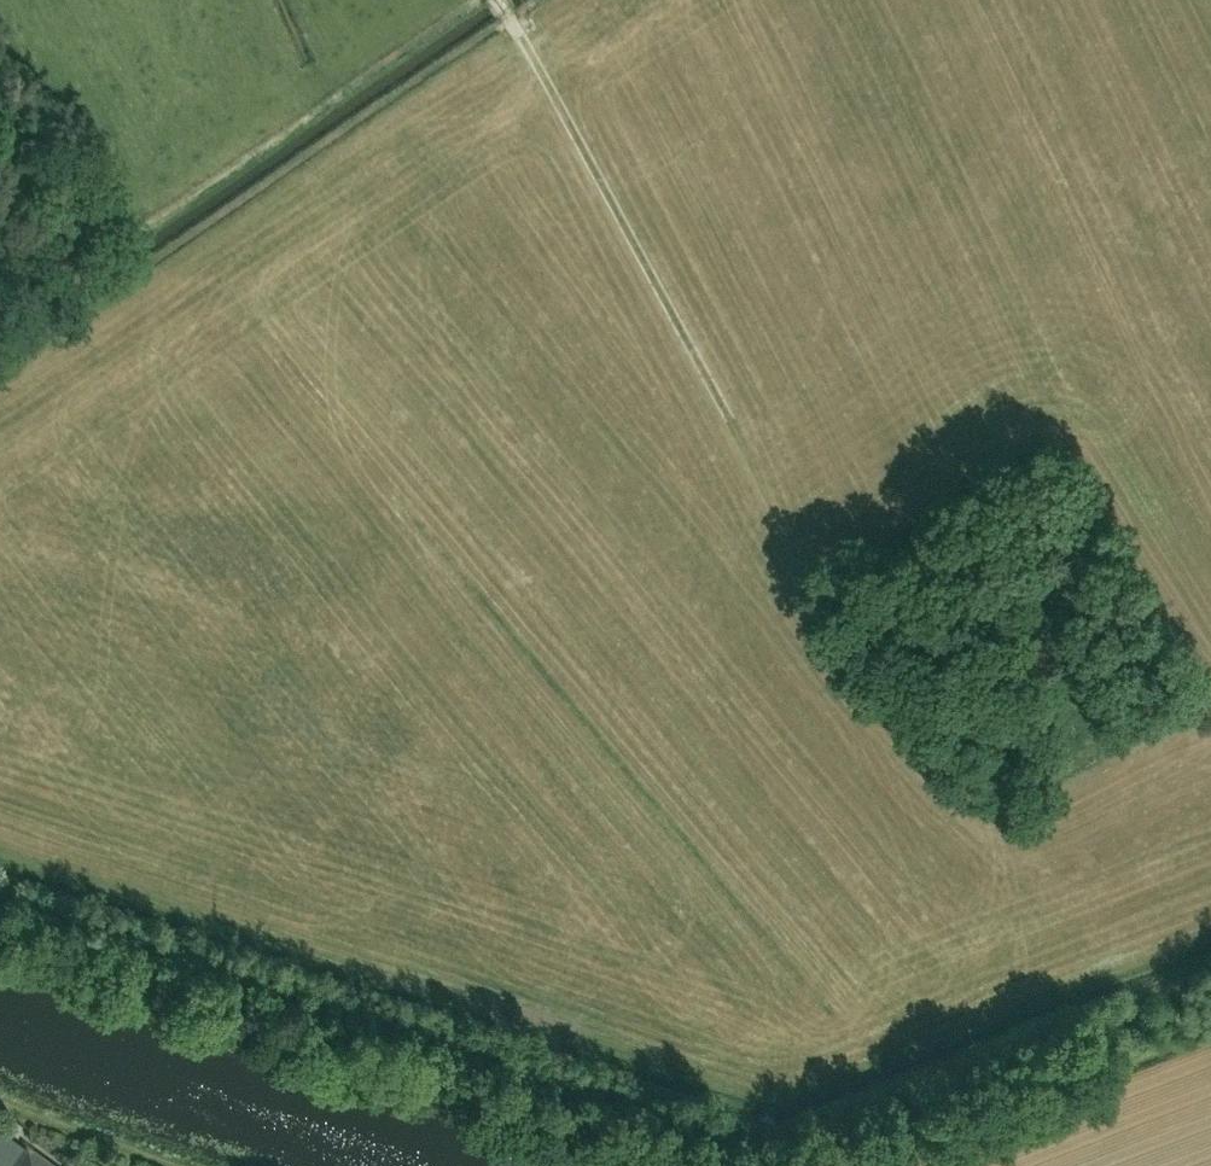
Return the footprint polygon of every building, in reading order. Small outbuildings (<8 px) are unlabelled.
[(27,1148),(14,1165),(51,1165),(27,1148)]
